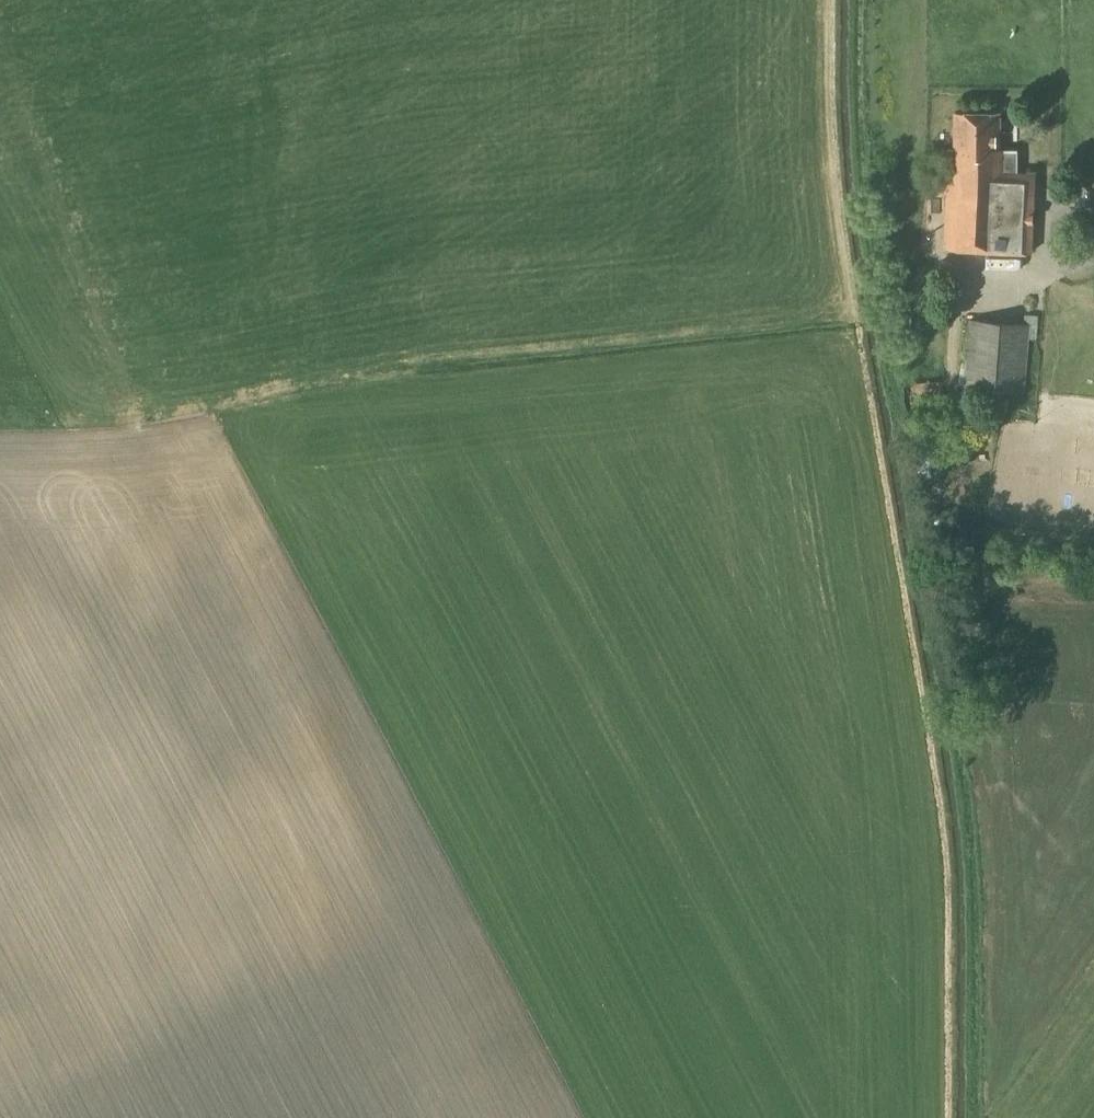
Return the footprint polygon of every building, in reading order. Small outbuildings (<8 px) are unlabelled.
[(998,150),(999,113),(955,112),(954,150),(948,150),(948,172),(944,249),(1031,252),(1034,174),(1016,173),(1017,150),(998,150)] [(1022,392),(1028,325),(971,320),(965,387),(1022,392)] [(983,429),(984,417),(974,417),(973,428),(983,429)]
